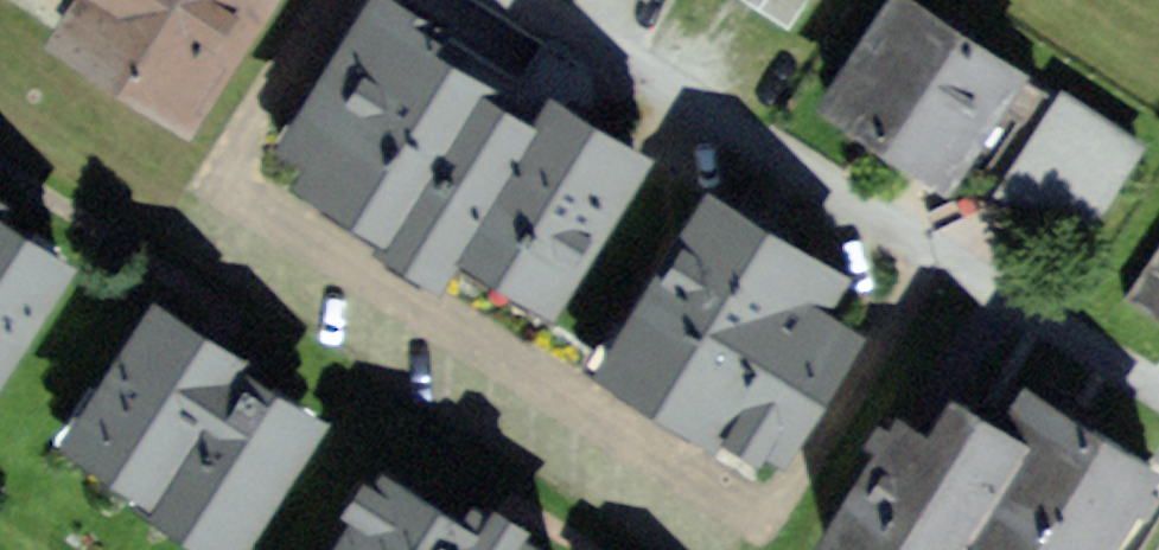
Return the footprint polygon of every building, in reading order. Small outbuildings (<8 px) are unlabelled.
[(54,14),(184,98),(247,0),(63,0),(54,14)] [(372,0),(364,0),(274,158),(299,171),(281,202),(532,344),(642,153),(553,102),(486,65),(372,0)] [(778,31),(798,0),(729,0),(778,31)] [(917,0),(891,0),(829,99),(966,184),(1035,74),(917,0)] [(1139,150),(1062,101),(999,198),(1076,247),(1139,150)] [(758,234),(706,203),(607,372),(779,472),(861,332),(827,312),(843,283),(758,234)] [(69,252),(23,224),(0,210),(0,365),(69,252)] [(1120,298),(1158,324),(1158,239),(1120,298)] [(214,347),(154,309),(67,446),(141,493),(138,498),(217,548),(301,416),(226,369),(233,359),(214,347)] [(1033,443),(925,380),(840,525),(882,549),(1096,549),(1149,461),(1088,425),(1055,406),(1033,443)] [(385,485),(345,549),(493,549),(474,538),(385,485)]
